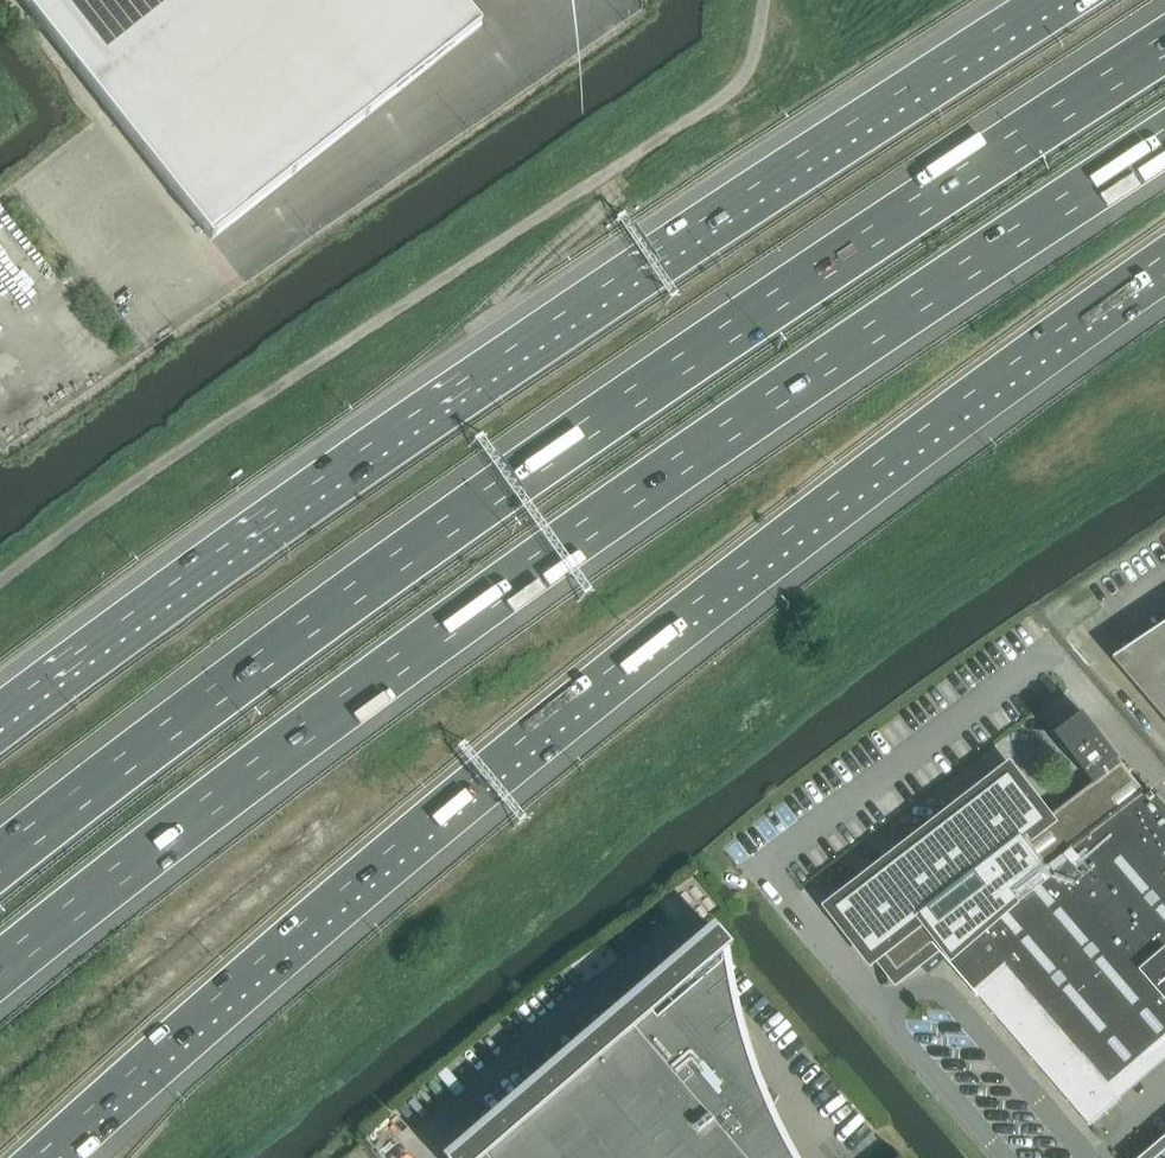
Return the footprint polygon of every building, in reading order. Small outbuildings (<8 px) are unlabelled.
[(212,241),(481,28),(459,0),(20,0),(212,241)] [(1117,664),(1164,720),(1164,631),(1117,664)] [(837,912),(845,922),(873,958),(869,960),(871,963),(881,955),(898,976),(918,963),(929,976),(946,961),(978,998),(979,997),(1091,1127),(1122,1101),(1111,1087),(1162,1043),(1164,1046),(1164,808),(1151,791),(1146,795),(1088,719),(1059,741),(1094,786),(1047,823),(1012,777),(1010,778),(837,912)] [(455,1157),(792,1157),(769,1114),(770,1114),(771,1113),(767,1111),(774,1098),(757,1088),(758,1088),(741,1039),(741,1038),(725,954),(730,950),(716,934),(530,1093),(529,1092),(505,1113),(506,1114),(455,1157)] [(883,1141),(881,1143),(894,1157),(898,1157),(883,1141)] [(1147,1157),(1164,1157),(1164,1142),(1147,1157)]
